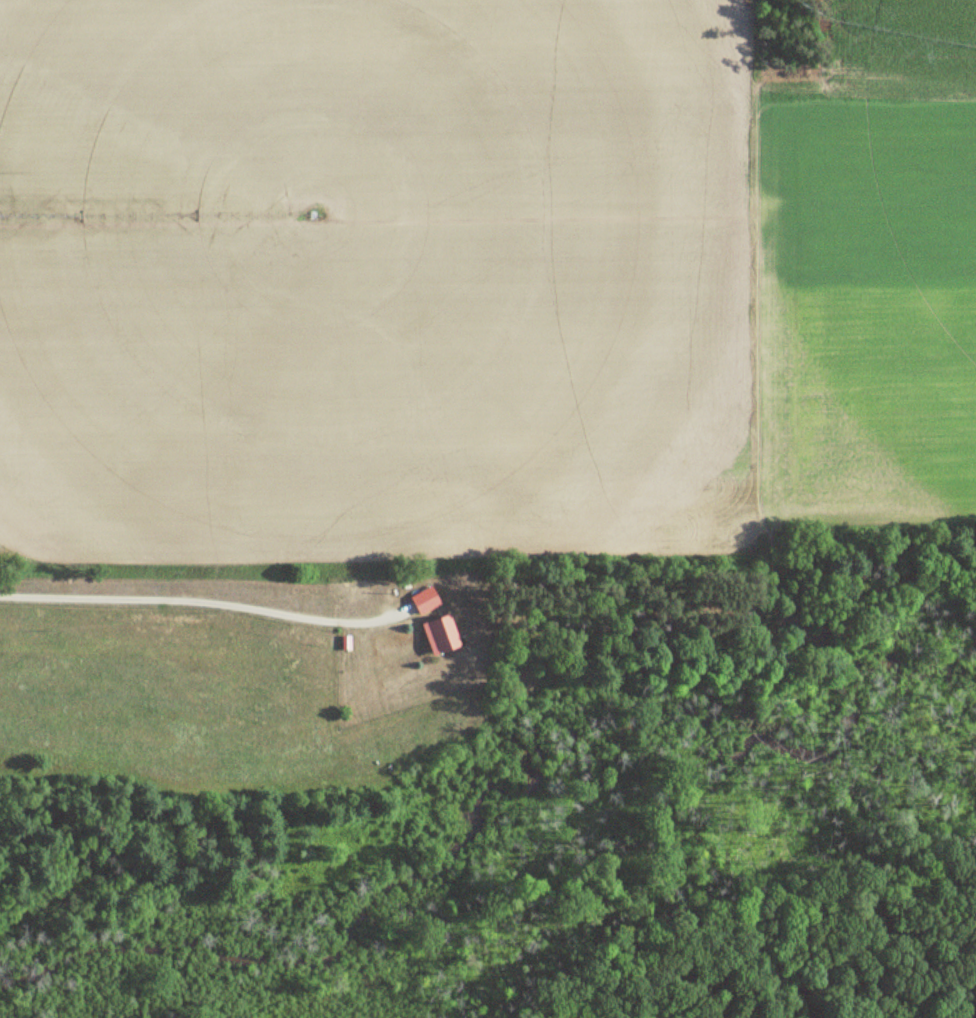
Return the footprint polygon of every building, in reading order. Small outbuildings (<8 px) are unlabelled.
[(444,603),(433,585),(413,598),(424,616),(444,603)] [(462,650),(455,616),(426,623),(434,657),(462,650)]
